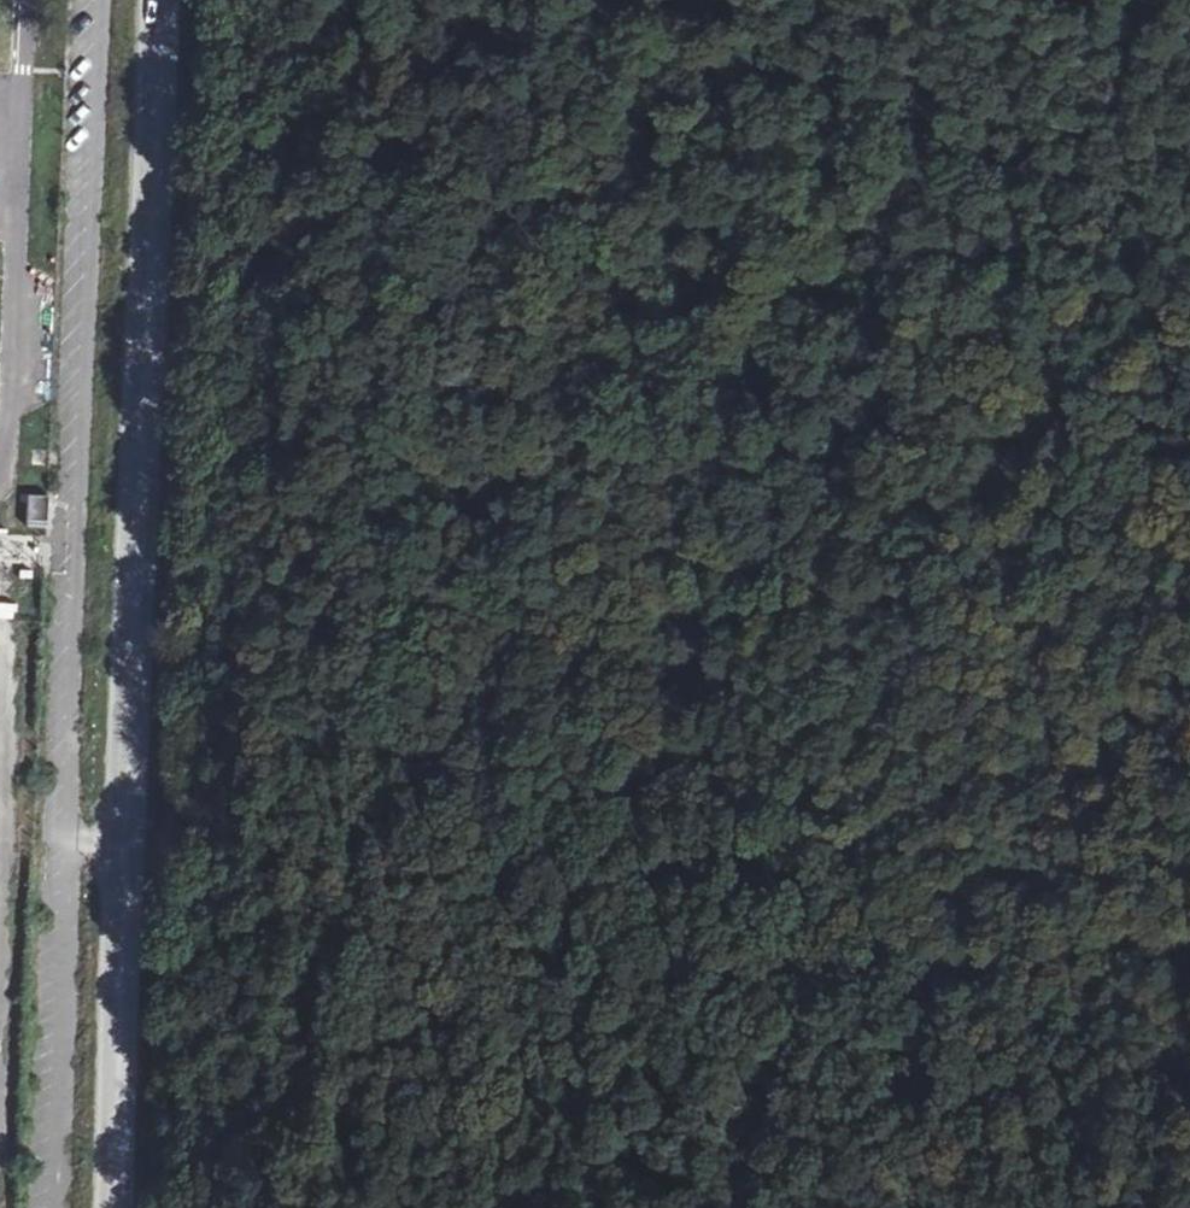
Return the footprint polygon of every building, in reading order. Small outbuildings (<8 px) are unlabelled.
[(41,488),(22,487),(21,523),(40,523),(41,488)]
